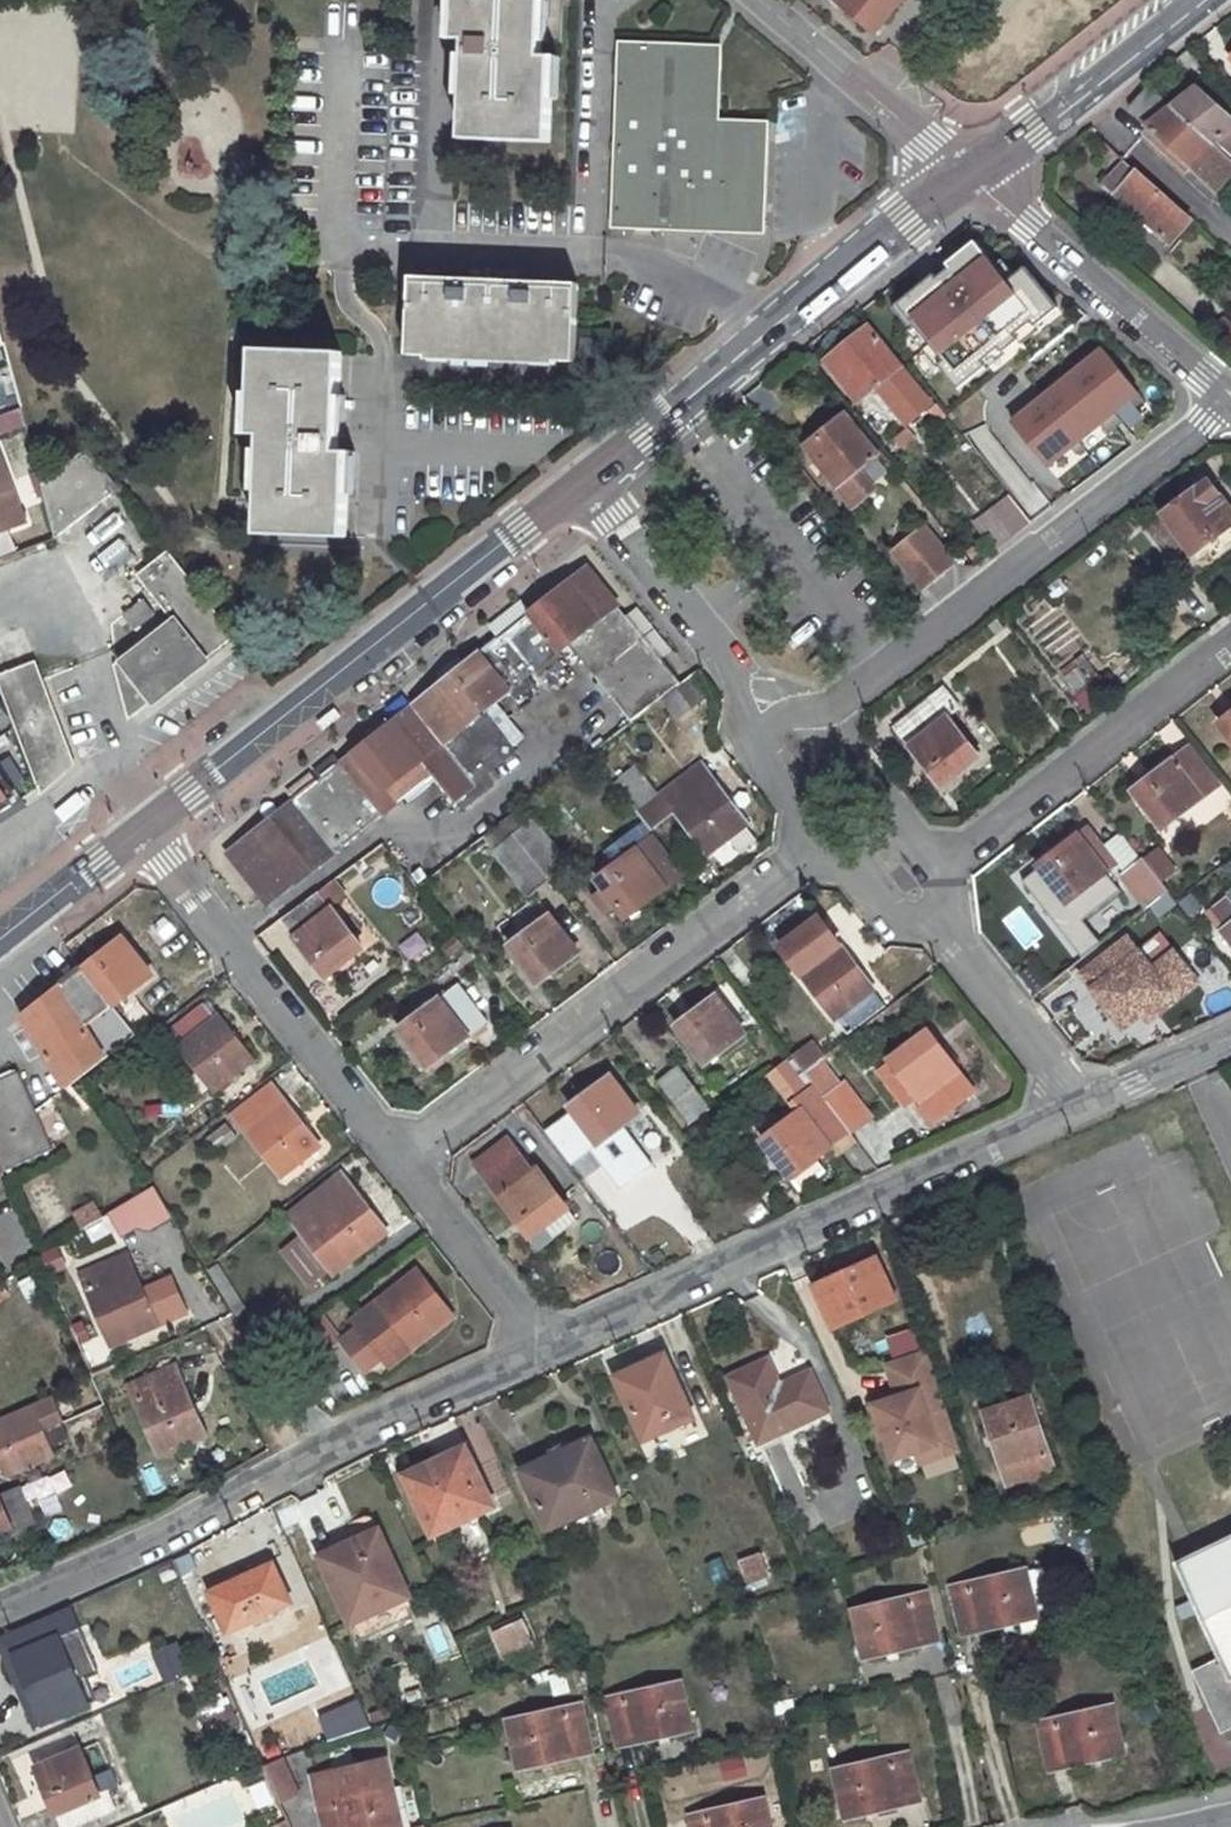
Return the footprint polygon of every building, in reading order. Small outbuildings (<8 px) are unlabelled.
[(466,15),(456,15),(455,40),(468,40),(467,78),(475,79),(475,95),(466,94),(465,140),(551,143),(553,99),(543,98),(545,81),(553,82),(554,58),(543,57),(544,20),(536,20),(537,3),(545,3),(545,0),(466,0),(466,15)] [(456,15),(466,15),(466,0),(457,0),(456,15)] [(875,33),(902,0),(836,0),(875,33)] [(537,3),(536,20),(544,20),(545,3),(537,3)] [(750,139),(706,139),(710,52),(622,49),(615,223),(747,228),(750,139)] [(710,52),(706,139),(750,139),(747,228),(765,229),(770,122),(719,121),(723,52),(710,52)] [(467,78),(466,94),(475,95),(475,79),(467,78)] [(545,81),(543,98),(553,99),(553,82),(545,81)] [(1130,110),(1217,190),(1230,175),(1230,160),(1173,109),(1150,88),(1130,110)] [(1173,109),(1230,160),(1230,121),(1195,91),(1173,109)] [(1087,132),(1078,139),(1087,149),(1096,142),(1087,132)] [(1126,164),(1104,186),(1171,243),(1191,221),(1126,164)] [(975,245),(895,300),(953,384),(993,357),(990,353),(1054,310),(1025,268),(1002,284),(975,245)] [(451,288),(429,288),(429,278),(411,278),(408,356),(575,363),(577,283),(558,283),(557,292),(533,291),(534,282),(453,279),(451,288)] [(429,278),(429,288),(451,288),(453,279),(429,278)] [(534,282),(533,291),(557,292),(558,283),(534,282)] [(581,295),(580,310),(595,310),(596,295),(581,295)] [(1214,328),(1230,343),(1230,320),(1226,316),(1214,328)] [(858,333),(839,349),(842,353),(833,361),(862,397),(877,385),(907,422),(930,403),(871,330),(862,338),(858,333)] [(1099,347),(1005,424),(1046,473),(1140,396),(1099,347)] [(349,452),(335,453),(337,413),(329,413),(330,396),(338,397),(340,354),(255,350),(252,393),(262,393),(261,410),(252,410),(251,435),(262,435),(261,474),(270,475),(269,492),(260,491),(258,534),(344,537),(346,494),(339,494),(340,478),(347,478),(349,452)] [(252,393),(252,410),(261,410),(262,393),(252,393)] [(338,397),(330,396),(329,413),(337,413),(338,397)] [(937,407),(932,411),(939,420),(944,416),(937,407)] [(875,490),(859,471),(877,457),(848,420),(839,428),(835,423),(816,438),(820,443),(810,451),(855,506),(875,490)] [(988,422),(972,432),(1024,515),(1040,505),(988,422)] [(908,430),(895,439),(903,449),(915,439),(908,430)] [(88,450),(41,484),(56,539),(121,491),(88,450)] [(21,524),(0,468),(0,532),(21,524)] [(261,474),(260,491),(269,492),(270,475),(261,474)] [(340,478),(339,494),(346,494),(347,478),(340,478)] [(1162,515),(1194,556),(1204,547),(1212,558),(1230,543),(1230,509),(1209,479),(1162,515)] [(992,512),(975,524),(994,548),(1011,535),(992,512)] [(920,528),(891,551),(923,591),(953,567),(920,528)] [(233,634),(167,551),(138,575),(173,619),(171,621),(202,659),(233,634)] [(587,568),(227,854),(269,905),(433,773),(462,810),(492,787),(484,777),(490,773),(516,752),(485,712),(511,692),(517,700),(540,680),(534,672),(569,644),(631,721),(680,683),(587,568)] [(146,604),(126,619),(137,633),(157,617),(146,604)] [(998,619),(987,626),(995,637),(1004,629),(998,619)] [(120,661),(151,699),(202,659),(171,621),(120,661)] [(1087,659),(1064,677),(1075,690),(1077,700),(1088,713),(1114,692),(1087,659)] [(151,699),(120,661),(116,665),(130,716),(151,699)] [(0,676),(0,689),(41,790),(70,763),(37,679),(31,664),(26,666),(0,676)] [(662,699),(677,720),(706,699),(691,678),(662,699)] [(945,689),(894,728),(941,786),(978,756),(948,719),(960,708),(945,689)] [(323,732),(341,717),(334,709),(316,724),(323,732)] [(1219,723),(1230,739),(1230,714),(1219,723)] [(1189,748),(1134,790),(1163,828),(1218,784),(1189,748)] [(635,765),(619,777),(644,808),(637,815),(649,830),(676,810),(709,855),(748,825),(712,778),(709,781),(698,767),(658,797),(635,765)] [(490,773),(484,777),(492,787),(497,783),(490,773)] [(0,775),(0,805),(15,796),(1,775),(0,775)] [(22,808),(15,796),(0,805),(0,822),(22,808)] [(533,822),(514,837),(549,881),(569,865),(533,822)] [(1076,835),(1037,865),(1067,903),(1106,872),(1076,835)] [(514,837),(493,853),(528,897),(549,881),(514,837)] [(654,837),(596,880),(625,919),(682,875),(654,837)] [(1141,858),(1120,874),(1147,910),(1168,893),(1141,858)] [(317,892),(284,918),(298,937),(295,940),(325,977),(362,949),(317,892)] [(1214,908),(1229,926),(1230,925),(1230,903),(1227,897),(1214,908)] [(550,915),(510,946),(537,984),(578,953),(550,915)] [(781,946),(789,958),(836,1019),(873,990),(817,916),(781,946)] [(1229,926),(1220,932),(1230,946),(1230,925),(1229,926)] [(134,1033),(113,1006),(151,976),(122,939),(22,1016),(64,1087),(134,1033)] [(1130,940),(1083,976),(1090,984),(1136,948),(1130,940)] [(1169,943),(1146,961),(1170,991),(1177,1000),(1199,982),(1169,943)] [(1136,948),(1090,984),(1115,1015),(1123,1024),(1125,1026),(1143,1012),(1151,1006),(1170,991),(1146,961),(1136,948)] [(457,985),(398,1029),(427,1067),(485,1022),(457,985)] [(690,1017),(676,1027),(704,1065),(745,1033),(716,996),(699,1010),(690,1017)] [(204,1004),(170,1030),(181,1045),(179,1046),(215,1091),(252,1061),(217,1016),(216,1018),(204,1004)] [(686,1008),(685,1011),(690,1017),(699,1010),(697,1006),(692,1004),(686,1008)] [(1151,1006),(1143,1012),(1150,1022),(1158,1015),(1151,1006)] [(1115,1015),(1108,1021),(1116,1029),(1123,1024),(1115,1015)] [(973,1091),(928,1031),(890,1060),(878,1069),(905,1105),(918,1096),(935,1119),(973,1091)] [(812,1040),(791,1056),(803,1072),(813,1086),(810,1089),(794,1068),(778,1079),(794,1100),(802,1110),(763,1140),(793,1178),(831,1148),(850,1134),(849,1133),(823,1099),(836,1088),(816,1062),(824,1056),(812,1040)] [(677,1067),(648,1090),(678,1130),(688,1122),(690,1124),(709,1108),(677,1067)] [(0,1080),(0,1168),(1,1171),(53,1149),(19,1073),(0,1080)] [(610,1076),(571,1106),(574,1110),(595,1139),(599,1145),(638,1114),(610,1076)] [(869,1118),(843,1083),(836,1088),(823,1099),(849,1133),(869,1118)] [(270,1084),(232,1114),(282,1177),(320,1147),(270,1084)] [(574,1110),(556,1124),(578,1153),(595,1139),(574,1110)] [(228,1125),(206,1142),(216,1154),(237,1137),(228,1125)] [(850,1134),(831,1148),(838,1156),(856,1143),(850,1134)] [(509,1139),(474,1165),(486,1180),(521,1155),(509,1139)] [(521,1155),(486,1180),(499,1198),(534,1172),(521,1155)] [(534,1172),(499,1198),(530,1238),(541,1229),(567,1209),(537,1168),(534,1172)] [(341,1175),(287,1216),(328,1267),(343,1253),(348,1261),(386,1231),(341,1175)] [(35,1216),(55,1215),(53,1182),(34,1183),(35,1216)] [(122,1243),(169,1217),(153,1186),(106,1212),(122,1243)] [(567,1209),(541,1229),(550,1241),(576,1221),(567,1209)] [(20,1221),(0,1232),(0,1256),(5,1265),(35,1249),(20,1221)] [(50,1276),(66,1269),(56,1248),(40,1255),(50,1276)] [(122,1256),(81,1275),(113,1345),(157,1325),(132,1272),(130,1274),(122,1256)] [(875,1259),(815,1286),(835,1330),(894,1303),(875,1259)] [(208,1272),(228,1305),(238,1299),(218,1267),(208,1272)] [(417,1272),(380,1302),(355,1321),(385,1361),(410,1341),(415,1346),(452,1317),(417,1272)] [(410,1341),(385,1361),(390,1366),(415,1346),(410,1341)] [(956,1438),(926,1348),(886,1362),(898,1397),(870,1406),(881,1439),(886,1437),(893,1459),(956,1438)] [(640,1377),(624,1384),(632,1400),(626,1402),(643,1441),(692,1419),(665,1356),(636,1368),(640,1377)] [(767,1361),(730,1378),(759,1442),(826,1412),(810,1374),(789,1383),(793,1391),(782,1396),(767,1361)] [(171,1367),(130,1386),(161,1455),(205,1436),(181,1383),(178,1384),(171,1367)] [(632,1400),(624,1384),(640,1377),(636,1368),(615,1378),(626,1402),(632,1400)] [(1028,1398),(983,1413),(1002,1468),(1004,1467),(1011,1486),(1053,1471),(1028,1398)] [(7,1475),(50,1456),(39,1432),(51,1427),(46,1417),(35,1422),(30,1409),(0,1423),(0,1459),(7,1475)] [(919,1463),(960,1450),(956,1438),(916,1452),(919,1463)] [(589,1440),(522,1472),(548,1529),(557,1524),(599,1506),(616,1498),(589,1440)] [(466,1447),(404,1476),(433,1536),(494,1507),(466,1447)] [(484,1469),(491,1499),(505,1495),(498,1465),(484,1469)] [(10,1526),(17,1540),(17,1541),(38,1531),(20,1491),(0,1500),(0,1531),(10,1526)] [(55,1492),(33,1496),(36,1515),(58,1511),(55,1492)] [(599,1506),(557,1524),(562,1535),(604,1517),(599,1506)] [(375,1520),(354,1529),(359,1540),(320,1557),(349,1624),(409,1596),(375,1520)] [(1023,1545),(1055,1542),(1054,1525),(1021,1528),(1023,1545)] [(1176,1563),(1222,1659),(1192,1672),(1222,1734),(1230,1730),(1230,1536),(1176,1563)] [(735,1562),(746,1589),(769,1580),(759,1553),(735,1562)] [(711,1589),(728,1586),(724,1559),(707,1561),(711,1589)] [(273,1563),(211,1591),(228,1630),(291,1602),(273,1563)] [(1026,1570),(951,1589),(962,1631),(981,1627),(981,1630),(1037,1617),(1026,1570)] [(927,1594),(852,1611),(864,1658),(917,1645),(917,1642),(937,1637),(927,1594)] [(521,1619),(494,1632),(497,1638),(524,1626),(521,1619)] [(86,1703),(77,1683),(98,1673),(77,1627),(64,1632),(59,1621),(37,1631),(42,1642),(14,1655),(41,1723),(86,1703)] [(524,1626),(497,1638),(505,1655),(532,1642),(524,1626)] [(151,1652),(164,1684),(189,1674),(177,1642),(151,1652)] [(680,1682),(607,1699),(617,1743),(635,1739),(636,1742),(691,1728),(680,1682)] [(228,1702),(216,1708),(228,1731),(239,1726),(228,1702)] [(1113,1704),(1037,1723),(1049,1768),(1067,1763),(1068,1767),(1124,1753),(1113,1704)] [(581,1705),(506,1722),(517,1770),(571,1757),(571,1754),(591,1751),(581,1705)] [(216,1708),(203,1715),(214,1738),(228,1731),(216,1708)] [(324,1719),(329,1734),(356,1724),(351,1710),(324,1719)] [(35,1768),(61,1826),(72,1826),(112,1810),(105,1793),(115,1789),(107,1771),(91,1779),(78,1749),(35,1768)] [(907,1753),(833,1771),(845,1818),(900,1805),(900,1803),(918,1797),(907,1753)] [(262,1766),(278,1802),(295,1794),(280,1758),(262,1766)] [(383,1758),(310,1777),(322,1826),(401,1826),(383,1758)] [(688,1817),(690,1826),(771,1826),(764,1799),(688,1817)]
